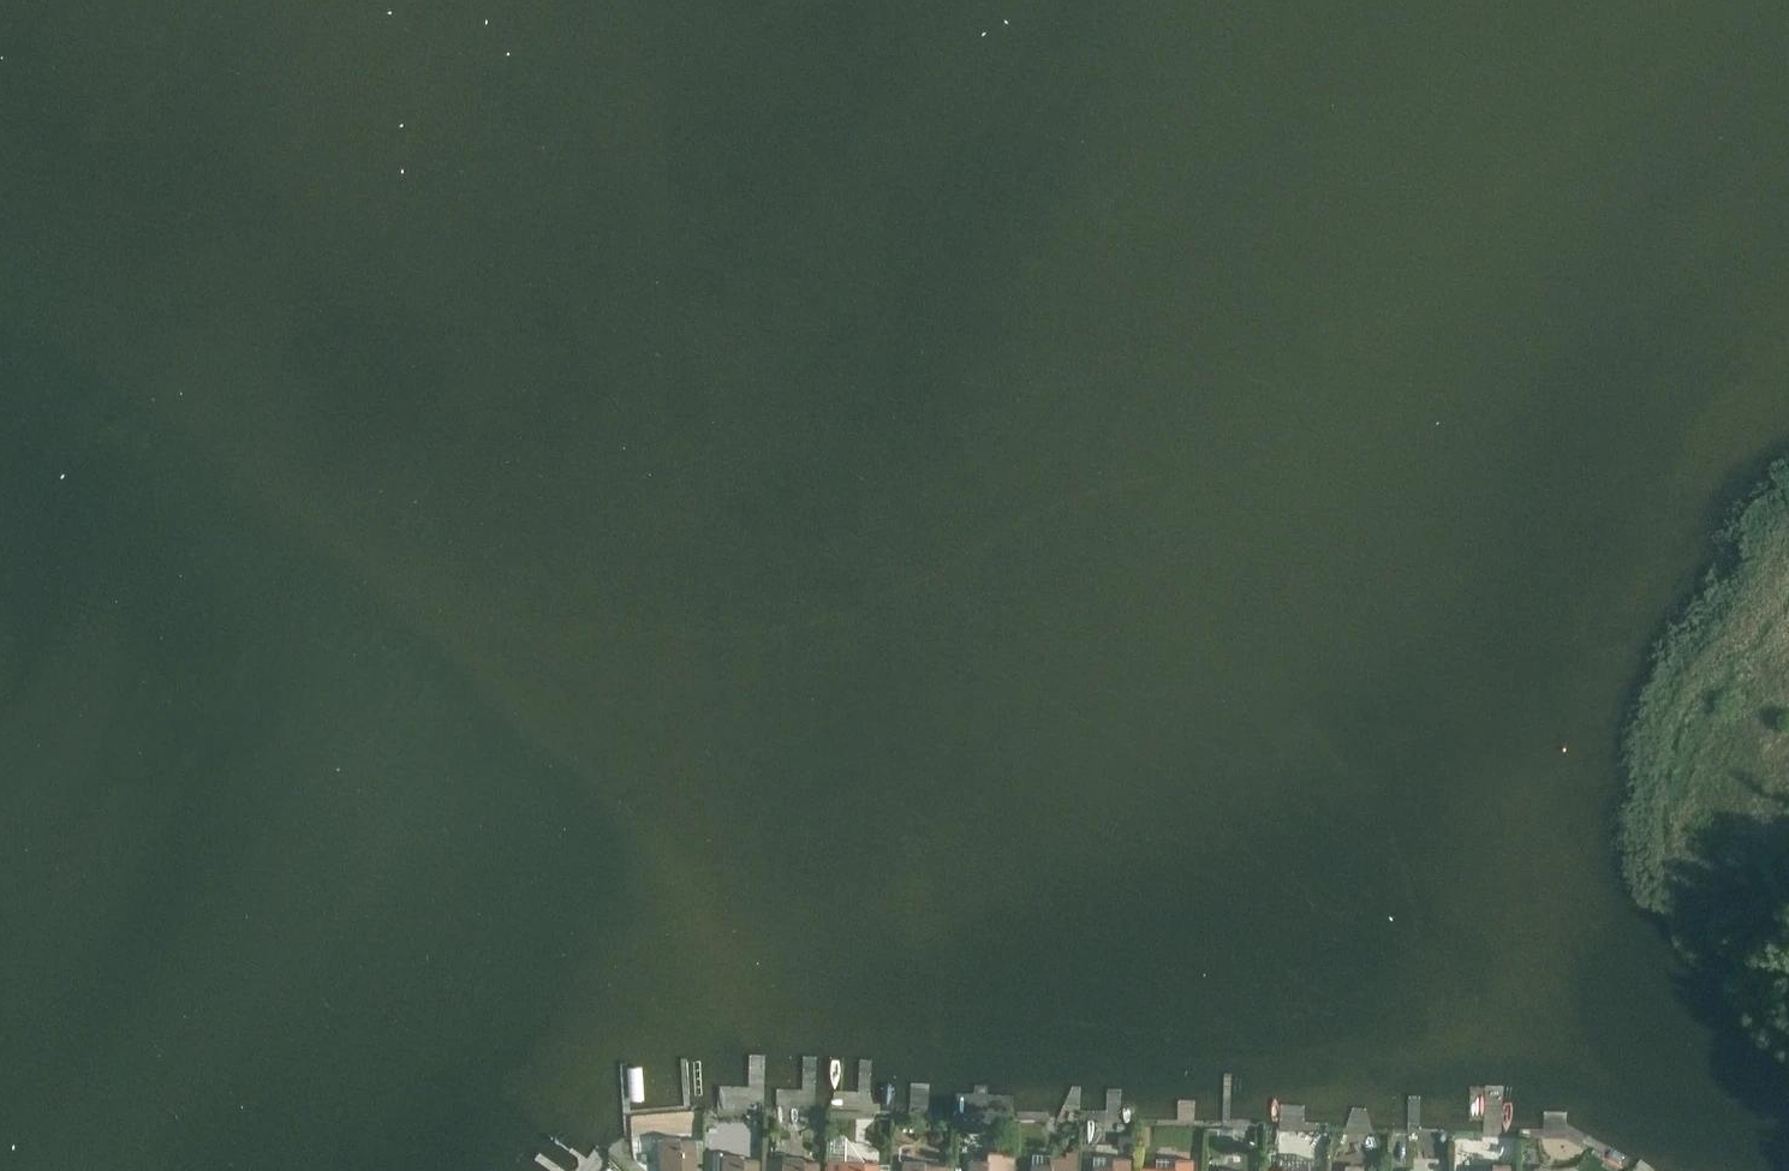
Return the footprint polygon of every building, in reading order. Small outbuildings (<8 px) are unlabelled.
[(1417,1131),(1417,1145),(1440,1145),(1440,1130),(1417,1131)] [(1140,1134),(1120,1137),(1118,1146),(1140,1145),(1140,1134)] [(1466,1151),(1482,1150),(1481,1135),(1465,1136),(1466,1151)] [(658,1138),(660,1168),(661,1168),(662,1170),(695,1170),(695,1165),(696,1165),(694,1139),(680,1140),(680,1137),(658,1138)] [(971,1170),(1015,1170),(1015,1156),(1006,1156),(1006,1152),(990,1151),(989,1159),(971,1159),(971,1170)] [(744,1158),(744,1155),(722,1155),(722,1156),(703,1155),(702,1170),(744,1170),(744,1158)] [(1033,1170),(1077,1170),(1077,1156),(1068,1156),(1051,1155),(1051,1163),(1033,1163),(1033,1170)] [(782,1158),(782,1170),(818,1170),(818,1160),(804,1160),(804,1157),(782,1156),(782,1158)] [(1096,1170),(1130,1170),(1131,1157),(1114,1157),(1114,1165),(1096,1164),(1096,1170)] [(828,1170),(878,1170),(878,1162),(864,1162),(864,1159),(842,1158),(842,1164),(829,1163),(828,1170)] [(1159,1170),(1193,1170),(1194,1159),(1177,1159),(1177,1167),(1159,1166),(1159,1167),(1159,1170)] [(949,1170),(940,1170),(941,1164),(927,1163),(927,1161),(905,1160),(904,1170),(949,1170)]
